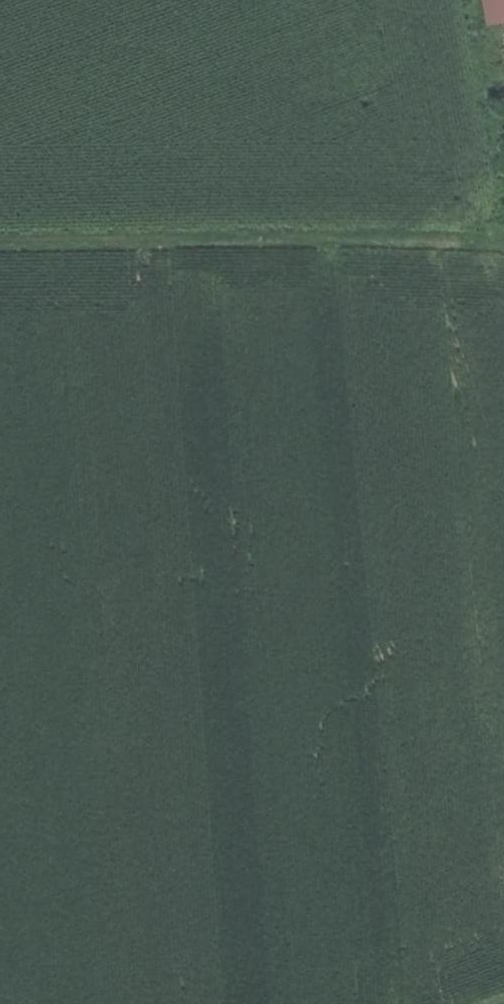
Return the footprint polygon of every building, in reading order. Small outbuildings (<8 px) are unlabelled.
[(503,21),(503,0),(490,0),(492,22),(503,21)]
